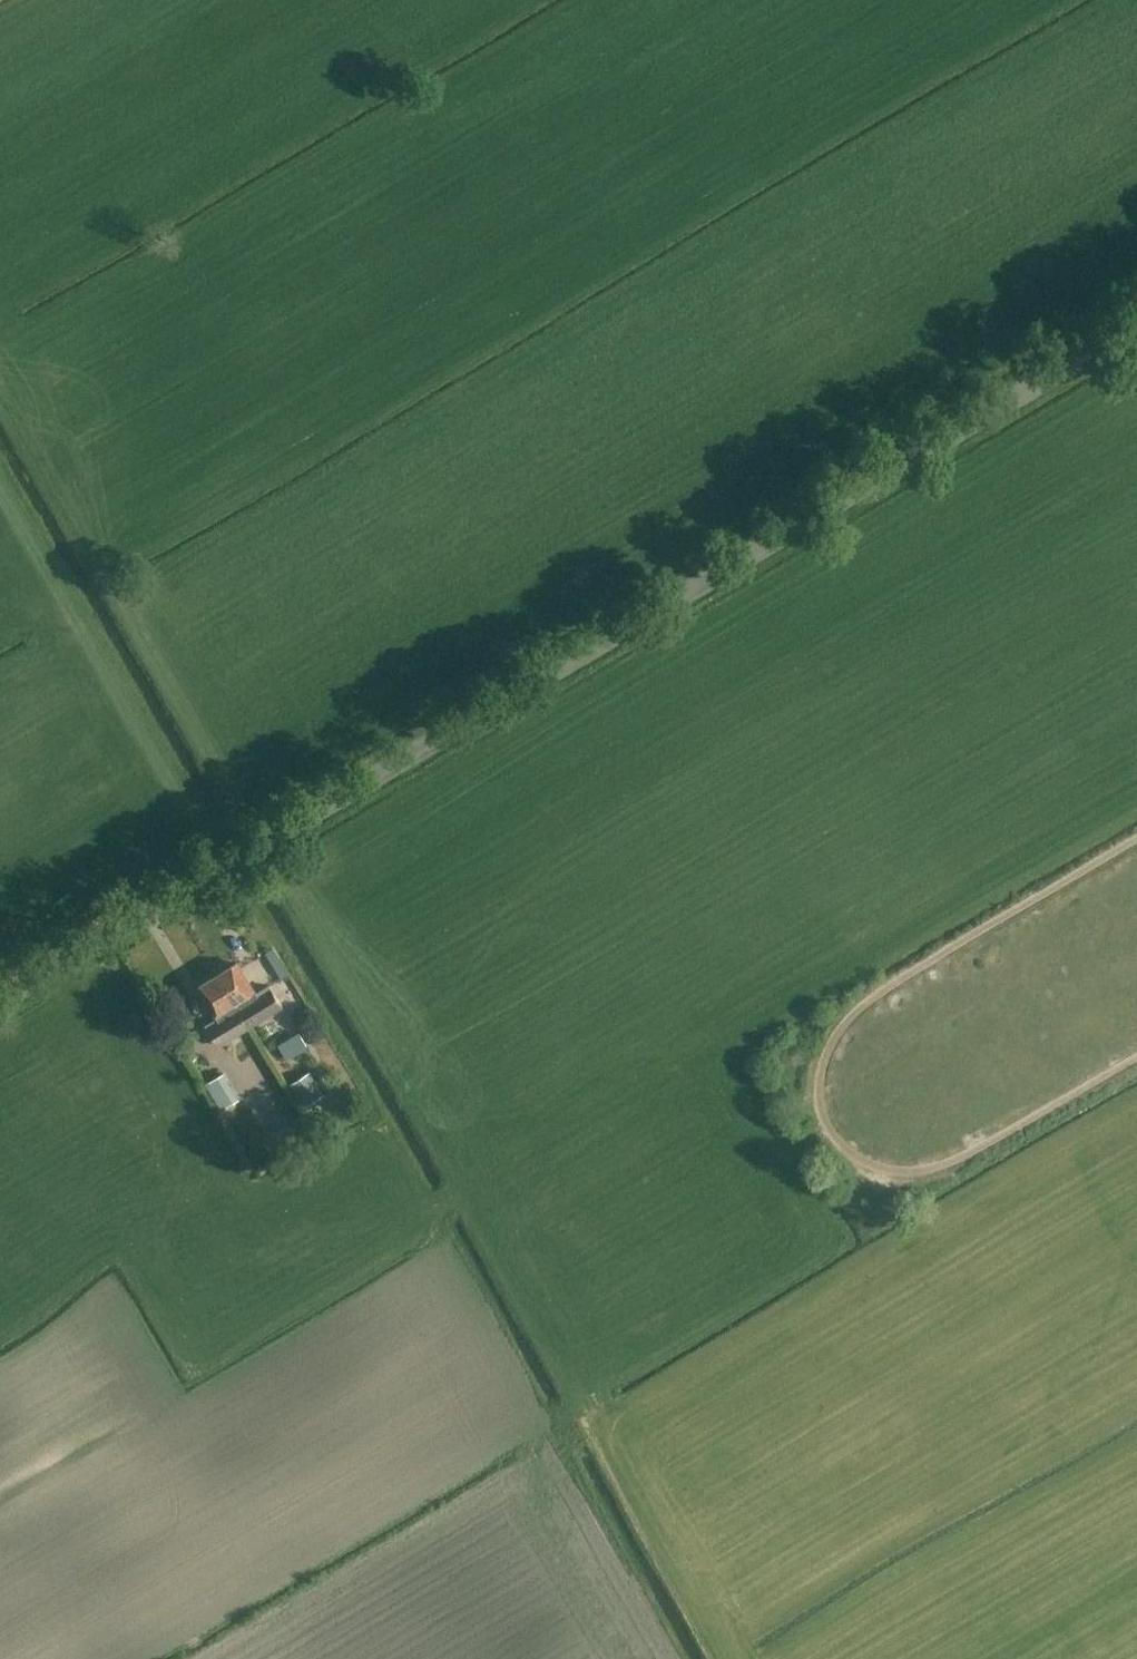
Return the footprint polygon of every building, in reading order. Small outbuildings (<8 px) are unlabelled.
[(217,974),(251,1026),(282,1007),(269,985),(255,993),(237,963),(217,974)] [(251,1026),(217,974),(198,986),(218,1018),(206,1025),(218,1046),(251,1026)] [(300,1033),(279,1045),(287,1060),(308,1048),(300,1033)] [(228,1066),(210,1076),(226,1101),(243,1091),(228,1066)] [(291,1084),(305,1106),(324,1093),(310,1071),(291,1084)] [(296,1121),(271,1136),(283,1155),(307,1139),(296,1121)]
